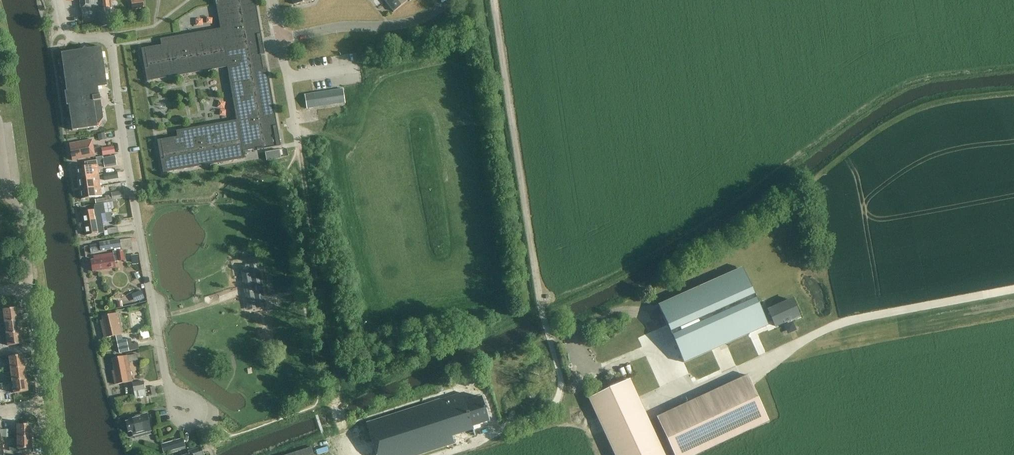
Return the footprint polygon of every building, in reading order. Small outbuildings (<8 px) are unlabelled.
[(81,9),(91,8),(91,0),(80,0),(81,9)] [(132,10),(144,8),(143,0),(131,0),(132,10)] [(145,65),(148,80),(228,66),(237,120),(177,130),(178,137),(161,140),(164,156),(161,156),(164,172),(244,157),(243,150),(264,146),(265,148),(276,146),(274,130),(277,130),(267,69),(263,70),(260,55),(258,39),(261,38),(254,0),(216,0),(221,29),(162,39),(163,46),(146,49),(149,65),(145,65)] [(386,2),(394,12),(409,0),(389,0),(386,2)] [(111,20),(110,12),(109,7),(104,8),(97,9),(99,27),(112,25),(111,20)] [(97,124),(99,123),(103,118),(100,95),(99,95),(98,87),(105,86),(107,84),(102,48),(100,47),(61,52),(73,130),(98,127),(97,124)] [(343,88),(305,94),(307,109),(345,103),(343,88)] [(69,144),(72,160),(95,156),(92,140),(69,144)] [(103,155),(115,153),(114,147),(102,148),(103,155)] [(280,150),(265,152),(267,161),(281,158),(280,150)] [(117,165),(116,157),(104,158),(104,162),(105,167),(117,165)] [(79,178),(98,175),(97,163),(96,161),(85,162),(85,167),(77,168),(79,178)] [(105,180),(118,178),(117,172),(104,175),(105,180)] [(81,190),(100,187),(98,175),(79,178),(81,190)] [(82,199),(102,197),(100,187),(81,190),(82,199)] [(124,190),(111,192),(112,195),(113,200),(125,198),(124,190)] [(96,209),(81,212),(85,236),(104,233),(105,235),(109,235),(108,230),(104,231),(103,223),(102,214),(106,213),(106,212),(111,211),(115,211),(115,210),(113,200),(112,195),(105,196),(106,198),(95,199),(96,205),(95,205),(96,209)] [(120,239),(100,243),(101,251),(121,247),(120,239)] [(97,244),(89,246),(91,253),(99,251),(97,244)] [(115,262),(124,260),(122,250),(113,251),(113,253),(94,257),(94,259),(91,260),(93,271),(116,267),(115,262)] [(779,269),(788,262),(782,255),(774,262),(779,269)] [(742,266),(657,304),(684,362),(769,325),(767,322),(772,320),(775,327),(801,315),(793,297),(766,309),(768,312),(764,314),(742,266)] [(250,269),(241,270),(247,304),(248,304),(256,302),(256,305),(265,303),(264,299),(262,290),(259,269),(250,271),(250,269)] [(134,302),(144,298),(141,290),(132,294),(134,302)] [(9,346),(22,344),(18,308),(4,309),(5,319),(0,320),(0,324),(5,323),(6,331),(0,332),(0,336),(7,335),(8,343),(0,344),(0,346),(0,348),(9,347),(9,346)] [(120,353),(140,349),(138,343),(132,344),(131,338),(123,340),(121,334),(122,334),(117,313),(102,316),(103,320),(100,321),(105,338),(116,336),(120,353)] [(144,329),(146,338),(154,336),(153,328),(144,329)] [(10,355),(1,356),(2,361),(10,360),(11,367),(11,369),(26,367),(24,355),(10,357),(10,355)] [(115,384),(132,381),(127,355),(112,358),(115,371),(113,371),(115,384)] [(634,364),(624,368),(627,376),(637,372),(634,364)] [(11,367),(3,368),(3,373),(11,372),(12,379),(13,381),(27,379),(26,367),(11,369),(11,367)] [(672,454),(689,454),(766,421),(746,375),(655,416),(672,454)] [(5,380),(5,385),(13,384),(14,393),(29,392),(27,379),(13,381),(12,379),(5,380)] [(590,398),(616,454),(663,454),(629,380),(590,398)] [(143,382),(133,384),(135,397),(145,395),(143,382)] [(369,423),(380,454),(422,454),(457,443),(454,435),(477,427),(476,426),(492,420),(484,395),(467,401),(464,392),(443,399),(443,398),(369,423)] [(143,432),(151,430),(147,414),(129,419),(130,421),(126,422),(128,431),(132,430),(133,435),(138,434),(140,437),(144,436),(143,432)] [(18,437),(32,437),(32,424),(18,425),(18,434),(10,434),(10,439),(18,439),(18,437)] [(18,446),(10,446),(10,451),(18,451),(18,450),(32,449),(32,437),(18,437),(18,439),(18,446)] [(169,451),(185,447),(183,438),(167,443),(169,451)]
